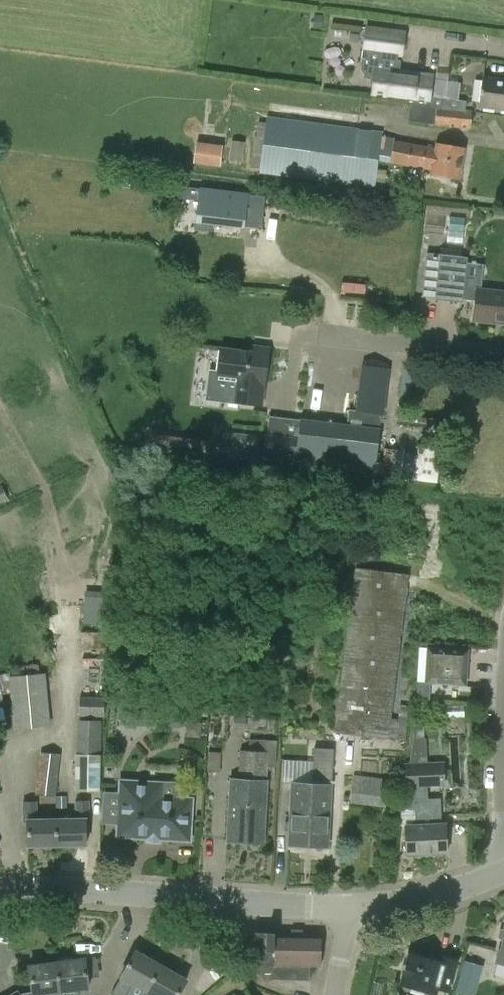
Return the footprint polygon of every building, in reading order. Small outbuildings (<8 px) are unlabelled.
[(312,27),(321,28),(322,16),(313,15),(312,27)] [(403,34),(365,29),(360,70),(366,79),(370,79),(370,83),(372,87),(371,93),(386,95),(385,101),(410,104),(443,109),(444,107),(447,81),(446,81),(447,74),(436,72),(432,97),(430,97),(433,77),(399,73),(401,60),(396,60),(397,51),(401,52),(403,34)] [(482,77),(478,107),(503,111),(503,80),(482,77)] [(444,107),(465,110),(466,101),(458,100),(460,83),(447,81),(444,107)] [(465,110),(444,107),(443,109),(410,104),(408,121),(434,125),(434,126),(470,129),(472,110),(465,110)] [(436,144),(435,147),(394,140),(395,138),(382,135),(382,132),(267,117),(259,173),(375,188),(378,161),(431,170),(430,174),(458,179),(464,149),(436,144)] [(241,163),(244,142),(232,141),(229,161),(241,163)] [(193,163),(221,166),(223,145),(196,142),(193,163)] [(136,177),(121,175),(119,186),(134,188),(136,177)] [(195,223),(244,228),(250,183),(201,177),(195,223)] [(464,230),(465,218),(449,216),(448,229),(464,230)] [(448,229),(447,241),(462,243),(464,230),(448,229)] [(434,297),(462,300),(463,298),(474,299),(472,321),(496,324),(496,322),(503,323),(503,292),(476,288),(477,277),(465,276),(467,255),(426,251),(422,296),(434,297)] [(264,382),(268,355),(220,349),(217,377),(241,380),(238,404),(255,406),(258,382),(264,382)] [(263,459),(294,463),(374,473),(379,429),(387,366),(361,363),(355,409),(349,409),(346,425),(300,419),(297,440),(266,436),(263,459)] [(404,371),(399,410),(408,411),(413,372),(404,371)] [(443,447),(418,444),(414,480),(438,483),(443,447)] [(405,740),(407,720),(391,719),(409,575),(355,568),(334,732),(388,739),(405,740)] [(84,590),(85,622),(111,621),(110,590),(84,590)] [(465,685),(468,650),(427,647),(425,682),(465,685)] [(39,674),(38,663),(9,665),(9,671),(0,673),(0,703),(4,702),(1,694),(10,691),(13,729),(50,726),(45,673),(39,674)] [(79,715),(104,716),(104,696),(79,695),(79,715)] [(440,708),(440,719),(464,718),(463,706),(440,708)] [(152,711),(151,725),(164,726),(164,712),(152,711)] [(76,752),(74,753),(74,755),(101,757),(101,718),(76,718),(76,752)] [(406,855),(446,853),(445,823),(440,823),(439,799),(428,799),(427,785),(443,784),(442,763),(427,764),(426,737),(416,737),(417,730),(414,730),(409,762),(409,764),(404,804),(415,806),(416,824),(405,825),(406,855)] [(328,847),(331,786),(334,747),(313,746),(313,755),(310,755),(310,760),(282,758),(281,781),(291,781),(288,845),(328,847)] [(268,780),(267,780),(267,773),(275,773),(276,751),(240,748),(238,779),(230,778),(226,841),(264,844),(268,780)] [(37,776),(58,779),(61,754),(40,752),(37,776)] [(74,790),(102,790),(101,757),(74,755),(74,790)] [(389,778),(353,773),(350,801),(385,806),(389,778)] [(120,795),(118,832),(134,833),(134,836),(172,838),(173,835),(189,836),(191,799),(176,798),(176,795),(160,794),(161,783),(124,781),(123,795),(120,795)] [(57,808),(67,808),(67,796),(57,796),(57,808)] [(88,820),(88,800),(74,800),(75,814),(56,814),(57,846),(86,845),(85,820),(88,820)] [(57,846),(56,814),(37,815),(37,801),(23,802),(23,821),(27,821),(27,846),(57,846)] [(288,978),(288,933),(255,932),(255,965),(255,971),(270,972),(270,978),(288,978)] [(288,933),(288,978),(310,978),(310,966),(320,966),(321,934),(288,933)] [(112,994),(144,994),(161,965),(135,950),(120,977),(110,994),(112,994)] [(400,984),(435,993),(437,988),(449,991),(449,989),(457,957),(444,954),(442,962),(409,953),(406,962),(402,966),(401,971),(403,975),(400,984)] [(43,963),(29,965),(32,990),(23,992),(25,994),(45,994),(61,992),(57,961),(54,962),(52,958),(44,959),(43,963)] [(57,961),(61,992),(88,988),(84,958),(57,961)] [(464,962),(461,973),(478,977),(481,966),(464,962)] [(187,980),(161,965),(144,994),(178,994),(187,980)]
